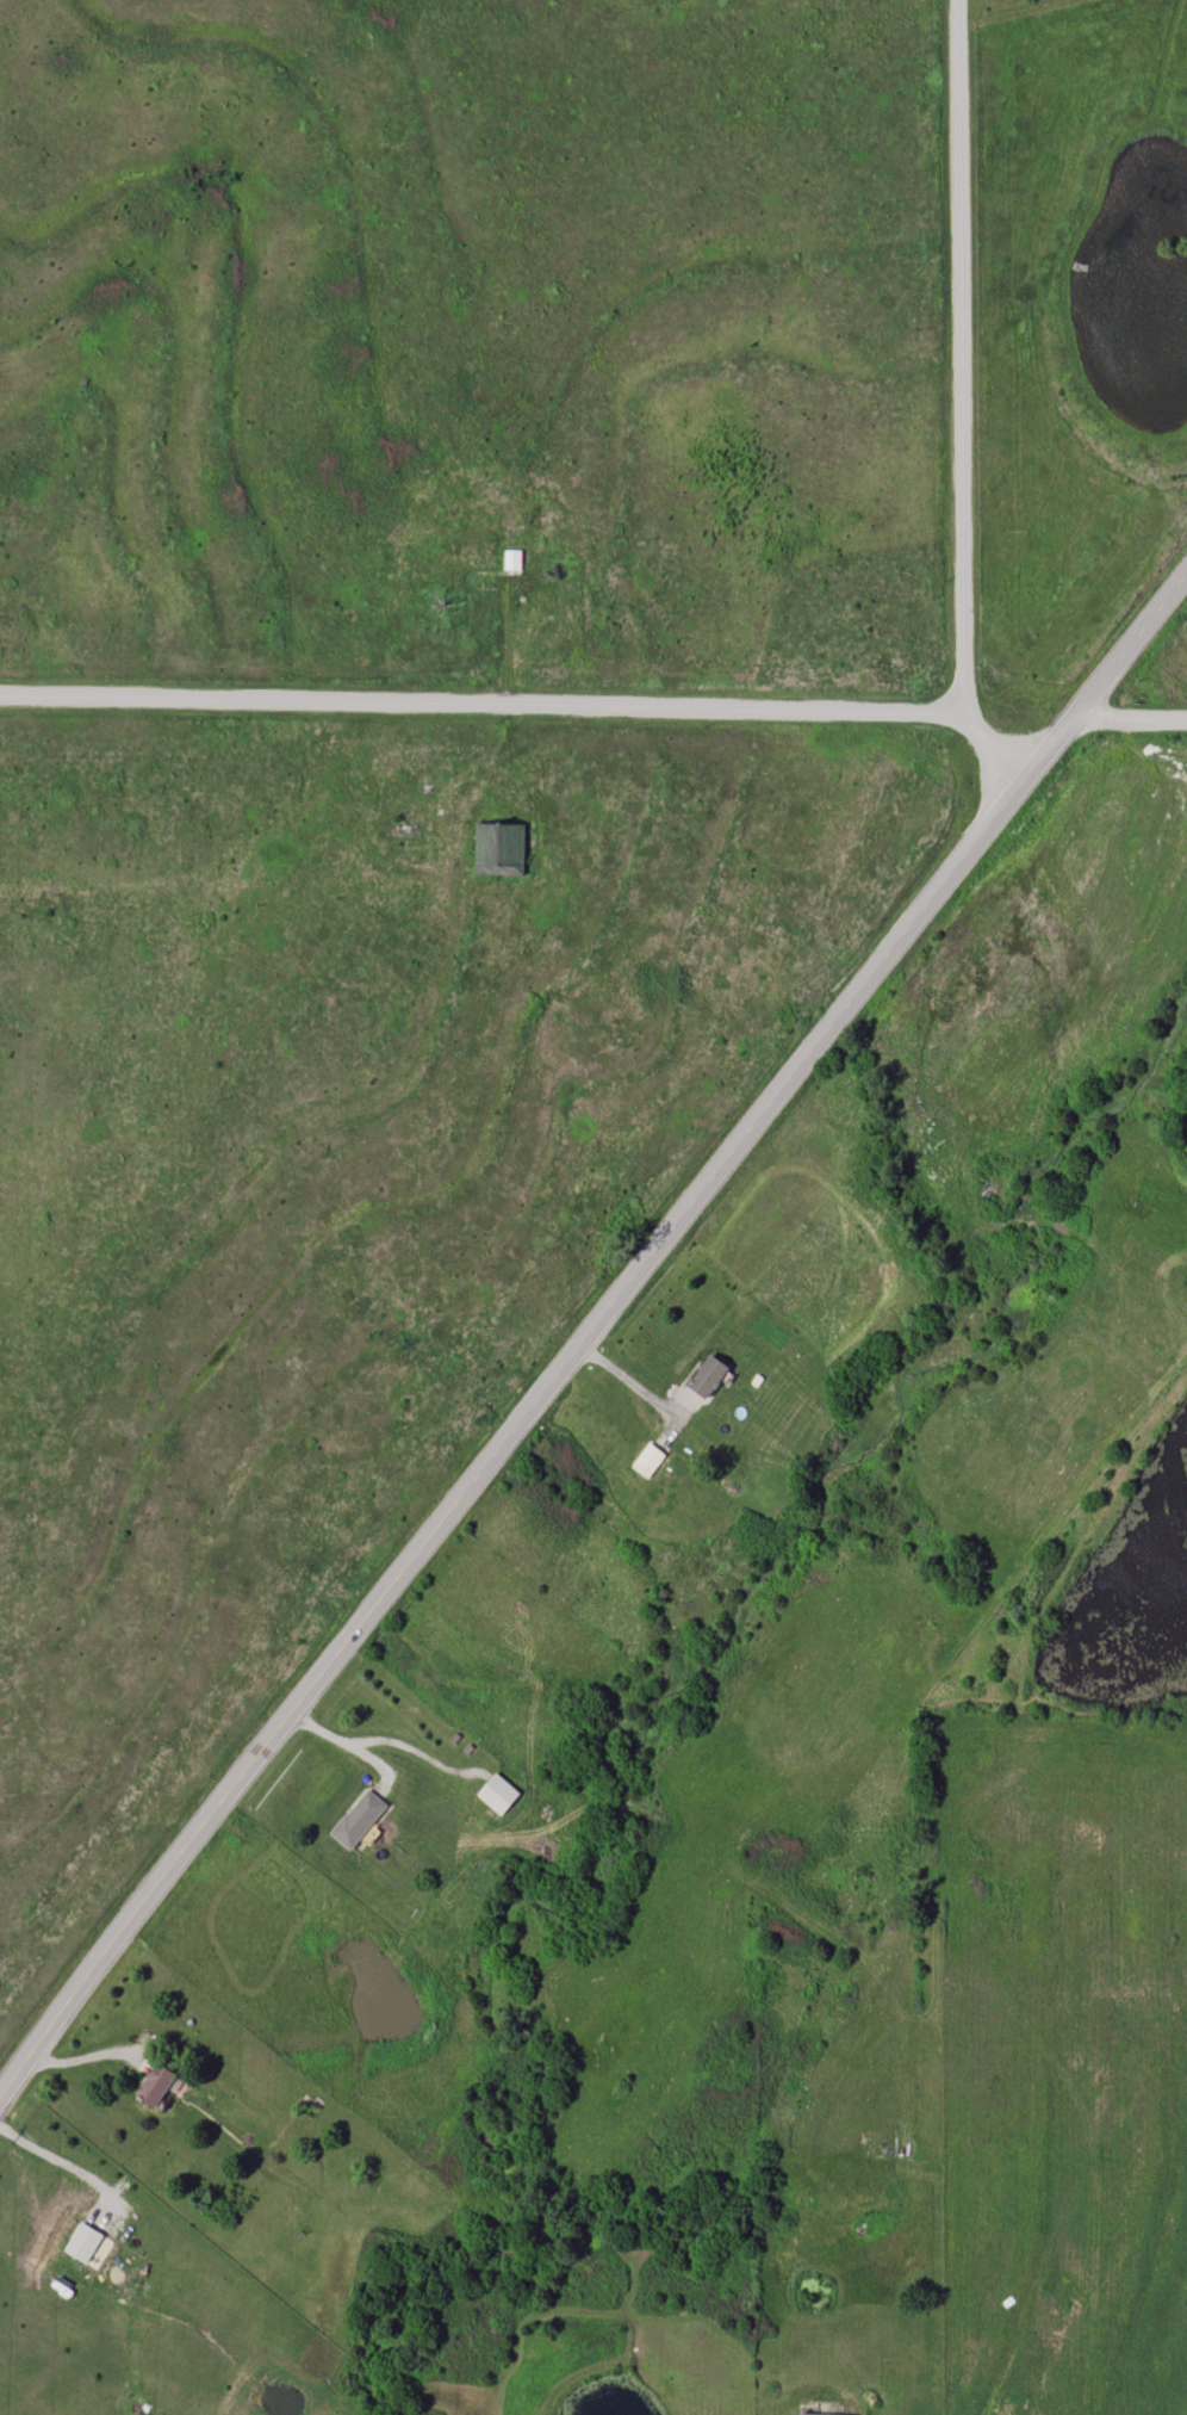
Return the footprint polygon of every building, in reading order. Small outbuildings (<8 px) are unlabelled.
[(521,551),(505,551),(505,571),(521,571),(521,551)] [(732,1369),(711,1354),(688,1387),(709,1401),(732,1369)] [(521,1793),(496,1772),(477,1794),(501,1816),(521,1793)] [(329,1834),(351,1852),(388,1806),(366,1788),(329,1834)] [(136,2095),(155,2108),(178,2074),(159,2061),(136,2095)]
